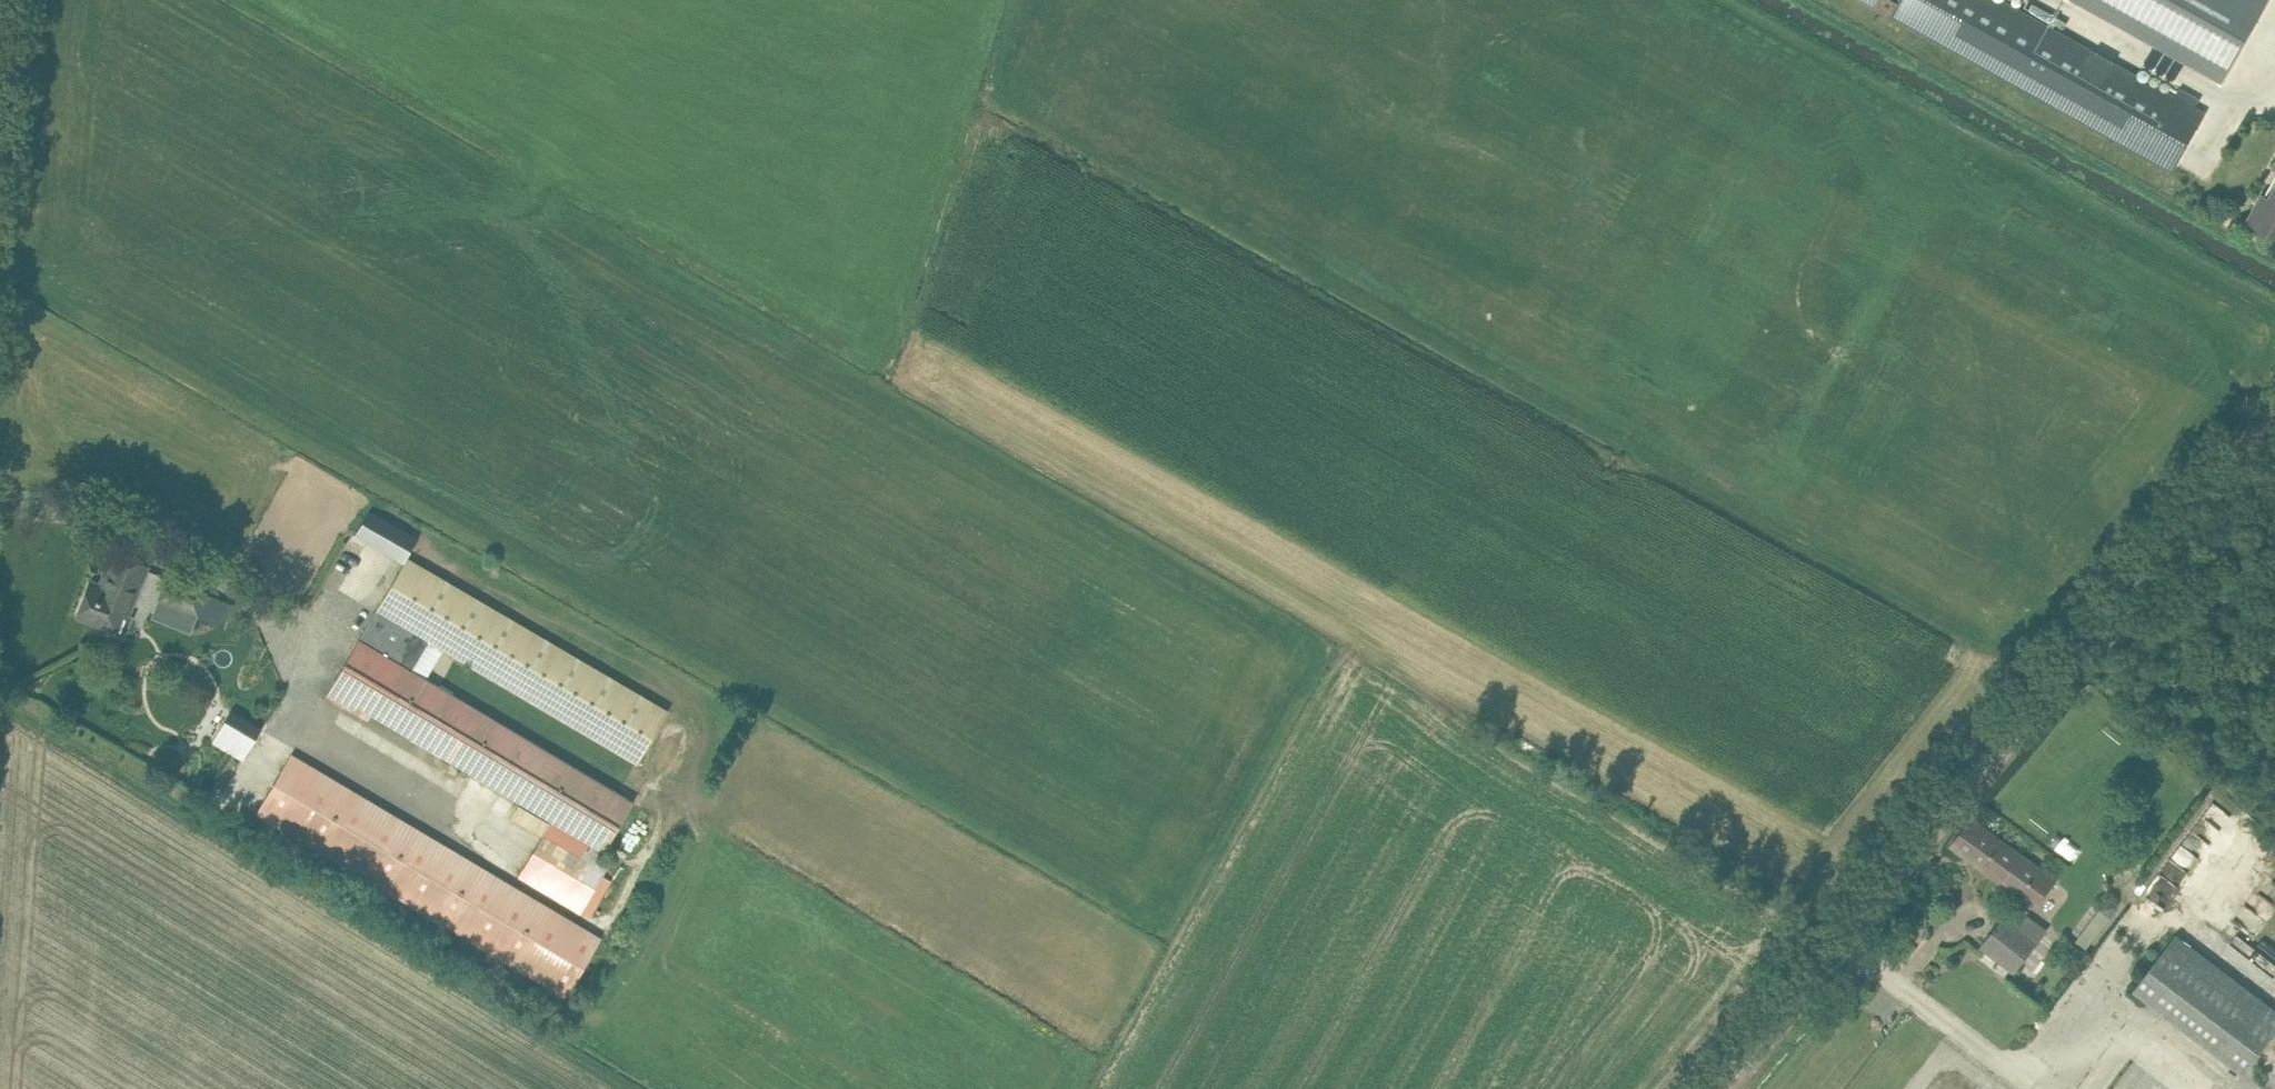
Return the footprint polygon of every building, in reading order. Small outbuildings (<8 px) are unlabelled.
[(1947,44),(2174,170),(2206,114),(2000,0),(1900,0),(1892,14),(1947,44)] [(2222,81),(2267,0),(2076,0),(2222,81)] [(2270,199),(2264,195),(2249,220),(2274,235),(2274,190),(2270,199)] [(370,511),(358,530),(397,553),(408,533),(370,511)] [(94,622),(92,627),(115,636),(134,589),(138,591),(148,566),(113,552),(104,575),(109,577),(105,586),(91,581),(77,616),(94,622)] [(630,801),(397,663),(415,632),(638,762),(668,711),(407,558),(377,609),(326,695),(353,711),(357,705),(552,821),(519,876),(581,913),(581,911),(592,917),(613,881),(603,875),(613,859),(604,853),(607,847),(604,846),(630,801)] [(167,578),(158,601),(225,628),(234,605),(167,578)] [(261,729),(252,724),(231,711),(220,730),(250,748),(261,729)] [(257,716),(252,724),(261,729),(266,721),(257,716)] [(601,938),(291,754),(257,812),(567,996),(601,938)] [(1952,846),(1969,859),(2036,911),(2057,885),(1972,820),(1952,846)] [(2098,902),(2073,938),(2088,948),(2113,912),(2098,902)] [(2004,916),(1982,946),(2015,972),(2038,942),(2004,916)] [(2242,1075),(2274,1033),(2274,1010),(2178,934),(2134,991),(2242,1075)]
